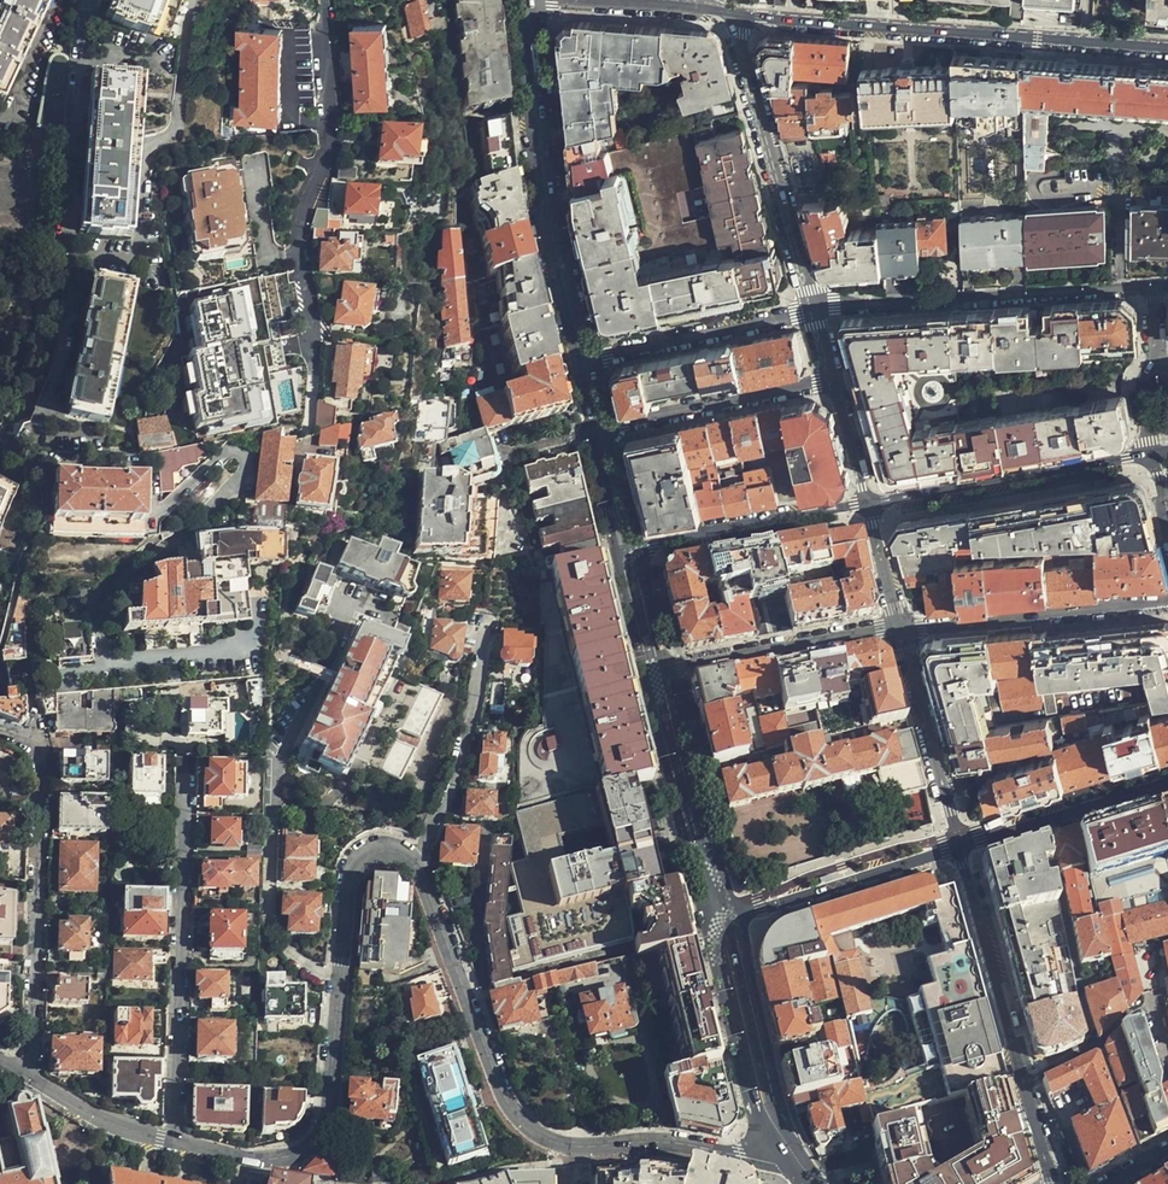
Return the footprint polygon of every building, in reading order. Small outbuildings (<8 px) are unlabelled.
[(43,0),(6,0),(0,13),(0,90),(43,0)] [(160,0),(120,0),(112,20),(147,33),(160,0)] [(505,103),(502,75),(496,16),(494,0),(456,0),(457,8),(453,9),(454,22),(457,21),(458,29),(461,29),(462,37),(459,37),(460,42),(459,42),(459,44),(457,45),(459,57),(462,57),(468,106),(505,103)] [(1149,12),(1167,14),(1167,0),(1150,0),(1149,12)] [(435,32),(434,19),(421,20),(420,6),(403,8),(405,34),(435,32)] [(664,28),(582,22),(582,26),(576,25),(568,25),(565,27),(561,31),(561,38),(562,44),(558,44),(563,90),(568,138),(596,132),(612,129),(616,128),(615,116),(620,116),(621,111),(614,107),(612,82),(615,82),(616,74),(643,77),(644,74),(669,77),(677,71),(661,69),(664,28)] [(391,102),(383,23),(351,26),(353,48),(356,83),(358,105),(391,102)] [(705,31),(664,28),(661,69),(677,71),(679,71),(687,102),(710,97),(710,95),(730,89),(719,40),(712,36),(705,31)] [(256,121),(256,136),(278,133),(279,31),(234,29),(232,45),(236,45),(234,104),(232,104),(231,120),(256,121)] [(754,43),(767,87),(773,87),(792,85),(792,71),(792,38),(781,37),(762,36),(758,37),(754,43)] [(792,71),(846,75),(848,42),(830,41),(792,38),(792,71)] [(1143,64),(1069,58),(1021,54),(1021,60),(1022,124),(1023,171),(1043,170),(1048,110),(1087,113),(1088,105),(1167,112),(1167,66),(1143,64)] [(65,128),(77,67),(77,66),(76,63),(74,59),(69,56),(62,55),(55,56),(51,59),(49,62),(43,95),(44,95),(39,125),(65,128)] [(990,58),(952,55),(952,67),(954,113),(954,123),(957,124),(963,126),(968,126),(972,124),(980,124),(984,126),(991,128),(996,126),(998,124),(1006,125),(1009,126),(1015,127),(1018,127),(1022,124),(1021,60),(990,58)] [(885,69),(859,70),(864,118),(954,113),(952,67),(928,67),(927,67),(907,68),(885,68),(885,69)] [(126,235),(140,81),(104,79),(91,231),(126,235)] [(783,133),(810,131),(807,95),(806,84),(792,85),(773,87),(773,96),(774,112),(777,114),(777,116),(780,117),(780,127),(783,128),(783,133)] [(807,95),(810,131),(847,129),(847,116),(852,116),(849,93),(833,94),(832,89),(819,89),(819,94),(807,95)] [(782,279),(771,238),(763,237),(737,130),(725,133),(713,136),(709,120),(692,124),(694,130),(722,258),(737,255),(746,292),(760,289),(774,286),(777,282),(780,282),(782,279)] [(507,121),(480,125),(482,155),(509,150),(508,134),(507,121)] [(621,127),(616,128),(612,129),(616,147),(625,145),(621,127)] [(420,161),(421,145),(414,144),(416,133),(380,130),(377,163),(396,164),(396,159),(420,161)] [(578,217),(601,318),(608,321),(614,324),(631,320),(706,304),(747,295),(746,292),(737,255),(722,258),(694,130),(625,145),(616,147),(606,149),(610,168),(612,175),(606,176),(607,182),(600,183),(574,188),(578,217)] [(571,160),(574,188),(600,183),(597,170),(610,168),(606,149),(601,150),(596,132),(568,138),(571,160)] [(482,155),(485,183),(511,179),(510,163),(509,150),(482,155)] [(336,178),(354,180),(355,169),(338,167),(336,178)] [(225,176),(231,180),(230,173),(223,168),(210,170),(210,174),(211,178),(225,176)] [(210,174),(210,170),(183,174),(184,176),(184,179),(187,178),(210,174)] [(242,249),(231,180),(225,176),(211,178),(210,174),(187,178),(189,196),(191,214),(189,214),(190,225),(191,232),(194,258),(195,262),(235,257),(242,249)] [(189,196),(187,178),(184,179),(184,176),(178,182),(181,197),(189,196)] [(469,185),(460,186),(467,242),(485,238),(520,230),(514,203),(513,195),(511,179),(485,183),(469,185)] [(373,216),(376,189),(347,186),(343,213),(373,216)] [(1150,186),(1139,186),(1131,189),(1132,198),(1150,198),(1150,186)] [(801,203),(827,200),(824,190),(798,192),(801,203)] [(958,199),(947,200),(948,220),(958,220),(958,216),(958,199)] [(838,200),(835,200),(827,200),(801,203),(805,220),(816,259),(833,255),(835,247),(842,246),(841,235),(840,234),(839,228),(849,226),(852,223),(849,218),(844,216),(842,206),(840,206),(838,200)] [(921,268),(919,249),(917,219),(916,202),(874,205),(877,232),(882,270),(901,269),(905,269),(921,268)] [(1167,205),(1155,205),(1155,206),(1142,206),(1142,207),(1131,207),(1131,241),(1134,242),(1134,252),(1148,253),(1148,249),(1167,250),(1167,204),(1167,205)] [(310,229),(326,230),(326,210),(316,209),(310,229)] [(1105,210),(1023,212),(1024,258),(1024,260),(1067,257),(1106,255),(1105,210)] [(958,216),(958,220),(960,262),(1024,258),(1023,212),(958,216)] [(917,219),(919,249),(936,248),(945,247),(944,216),(932,216),(932,218),(917,219)] [(329,239),(330,230),(326,230),(310,229),(308,237),(329,239)] [(523,245),(520,230),(485,238),(485,246),(490,246),(491,257),(487,258),(489,273),(497,271),(527,265),(523,245)] [(850,234),(841,235),(842,246),(835,247),(833,255),(816,259),(818,268),(823,273),(857,271),(882,270),(877,232),(860,233),(860,231),(850,231),(850,234)] [(189,258),(194,258),(191,232),(185,233),(189,258)] [(466,347),(456,234),(442,234),(441,253),(438,253),(437,270),(440,270),(440,289),(442,290),(443,305),(441,305),(442,321),(445,321),(445,327),(442,327),(443,350),(442,350),(441,360),(453,361),(455,348),(466,347)] [(359,262),(361,238),(336,236),(335,243),(322,243),(320,270),(346,273),(346,261),(359,262)] [(529,271),(527,265),(497,271),(497,277),(477,281),(484,327),(499,324),(539,315),(533,288),(529,271)] [(298,282),(296,268),(277,272),(280,287),(298,282)] [(105,422),(136,282),(98,274),(66,413),(105,422)] [(330,279),(314,277),(316,290),(331,290),(330,279)] [(365,325),(367,313),(374,314),(378,291),(344,286),(341,305),(337,305),(334,323),(359,328),(365,325)] [(1083,351),(1137,348),(1135,327),(1134,310),(1122,300),(1080,303),(1083,351)] [(199,301),(172,306),(176,332),(174,333),(176,339),(204,333),(199,301)] [(1031,325),(1030,306),(1004,308),(994,308),(997,356),(1083,351),(1080,303),(1046,305),(1047,324),(1031,325)] [(973,310),(951,311),(954,359),(997,356),(994,308),(973,310)] [(845,318),(840,325),(881,475),(890,481),(924,476),(961,469),(958,423),(954,359),(951,311),(900,315),(845,318)] [(545,337),(539,315),(499,324),(510,375),(518,374),(552,366),(545,337)] [(735,344),(743,382),(805,369),(795,331),(762,338),(735,344)] [(717,347),(699,351),(707,389),(743,382),(735,344),(717,347)] [(371,379),(375,349),(345,346),(344,348),(336,348),(332,382),(335,383),(333,398),(352,401),(354,388),(359,389),(360,378),(371,379)] [(645,362),(653,401),(707,389),(699,351),(671,357),(645,362)] [(623,407),(653,401),(645,362),(621,367),(616,374),(620,390),(623,407)] [(563,413),(552,366),(518,374),(521,388),(499,393),(500,396),(508,427),(547,417),(563,413)] [(1078,402),(1086,448),(1120,442),(1125,436),(1128,431),(1123,394),(1078,402)] [(410,400),(407,414),(411,415),(411,420),(413,420),(413,426),(410,427),(410,441),(420,442),(432,444),(438,443),(449,440),(453,404),(442,402),(442,398),(433,396),(432,401),(421,399),(422,397),(410,400)] [(495,429),(508,427),(500,396),(477,401),(483,428),(495,429)] [(1038,409),(1046,454),(1055,453),(1086,448),(1078,402),(1038,409)] [(318,403),(316,418),(323,419),(320,435),(349,440),(352,425),(334,422),(337,406),(318,403)] [(794,461),(802,496),(807,495),(836,490),(846,479),(828,411),(816,403),(784,410),(782,411),(789,443),(794,461)] [(135,423),(138,449),(170,447),(161,406),(144,409),(143,420),(136,420),(135,423)] [(782,411),(781,408),(770,410),(758,413),(766,447),(789,443),(782,411)] [(998,416),(1006,461),(1046,454),(1038,409),(998,416)] [(766,447),(758,413),(745,415),(732,418),(740,451),(740,453),(766,447)] [(389,415),(366,420),(367,425),(358,427),(360,438),(355,439),(357,452),(391,446),(387,428),(392,427),(389,415)] [(958,423),(961,469),(983,465),(1006,461),(998,416),(958,423)] [(721,421),(710,423),(717,456),(740,451),(732,418),(721,421)] [(682,429),(682,432),(690,462),(717,456),(710,423),(696,426),(682,429)] [(280,431),(262,434),(254,500),(262,501),(281,503),(284,504),(287,476),(293,438),(281,440),(280,431)] [(481,432),(449,440),(438,443),(440,454),(450,452),(456,480),(463,484),(488,479),(491,471),(488,457),(485,442),(483,442),(481,432)] [(682,516),(703,513),(697,491),(695,481),(692,469),(690,462),(682,432),(642,440),(635,453),(642,480),(649,513),(661,520),(682,516)] [(321,436),(319,444),(336,447),(338,439),(321,436)] [(16,437),(14,437),(1,475),(0,474),(0,528),(27,449),(16,437)] [(158,452),(159,492),(172,491),(171,468),(175,462),(201,459),(200,445),(177,449),(158,452)] [(574,459),(523,470),(527,487),(578,474),(574,459)] [(327,503),(332,476),(331,475),(333,465),(302,460),(299,478),(296,479),(295,487),(297,489),(295,507),(324,512),(326,503),(327,503)] [(802,496),(794,461),(770,465),(778,501),(802,496)] [(695,481),(704,479),(711,478),(721,476),(719,464),(692,469),(695,481)] [(765,504),(778,501),(770,465),(744,471),(752,506),(765,504)] [(740,508),(752,506),(744,471),(737,472),(739,482),(732,484),(730,474),(721,476),(723,486),(727,508),(728,511),(740,508)] [(140,537),(142,478),(52,473),(49,534),(140,537)] [(578,474),(527,487),(529,495),(542,492),(543,496),(581,487),(579,478),(578,474)] [(463,484),(456,480),(418,478),(414,553),(493,557),(498,499),(482,498),(482,490),(473,489),(472,498),(462,498),(462,488),(463,484)] [(715,510),(727,508),(723,486),(714,487),(711,478),(704,479),(707,489),(697,491),(703,513),(715,510)] [(1119,484),(971,510),(977,544),(981,544),(1088,539),(1097,538),(1155,536),(1148,511),(1142,492),(1130,483),(1119,484)] [(531,505),(533,513),(585,503),(582,491),(581,487),(543,496),(544,503),(531,505)] [(473,489),(462,488),(462,498),(472,498),(473,489)] [(281,503),(262,501),(259,533),(279,534),(281,503)] [(548,520),(549,525),(588,516),(586,506),(585,503),(533,513),(535,522),(548,520)] [(977,544),(971,510),(925,518),(899,523),(892,534),(897,550),(931,547),(935,564),(933,565),(935,571),(936,574),(955,571),(954,565),(953,556),(952,545),(977,544)] [(538,533),(540,542),(591,530),(590,523),(588,516),(549,525),(550,530),(538,533)] [(554,547),(555,552),(595,543),(593,537),(591,530),(540,542),(542,549),(554,547)] [(859,530),(823,536),(828,554),(864,547),(862,538),(861,531),(859,530)] [(184,586),(208,583),(245,582),(245,563),(281,563),(282,534),(279,534),(259,533),(244,533),(197,537),(198,557),(196,557),(197,567),(182,568),(184,586)] [(797,540),(771,545),(782,589),(833,578),(830,564),(828,554),(823,536),(797,540)] [(1049,597),(1049,600),(1074,598),(1099,595),(1099,584),(1098,545),(1097,538),(1088,539),(1089,564),(1046,569),(1049,597)] [(337,566),(405,598),(410,571),(390,561),(393,555),(375,546),(372,553),(348,542),(337,566)] [(1098,545),(1099,584),(1137,582),(1167,581),(1156,542),(1098,545)] [(547,569),(598,561),(596,551),(595,543),(555,552),(556,558),(544,561),(547,569)] [(981,544),(977,544),(952,545),(953,556),(982,553),(981,544)] [(744,550),(737,551),(746,584),(750,600),(783,594),(782,589),(771,545),(744,550)] [(864,547),(828,554),(830,564),(844,562),(848,582),(864,579),(872,577),(866,553),(864,547)] [(931,547),(897,550),(903,576),(935,571),(933,565),(935,564),(931,547)] [(731,552),(705,556),(711,585),(712,591),(718,589),(746,584),(737,551),(731,552)] [(1020,600),(1049,597),(1046,569),(1045,555),(1031,557),(1031,555),(993,558),(993,561),(984,562),(990,603),(1020,600)] [(711,585),(705,556),(672,562),(663,575),(668,592),(673,614),(704,607),(700,590),(697,588),(698,585),(702,586),(711,585)] [(534,561),(536,566),(537,566),(538,569),(541,569),(541,570),(547,569),(544,561),(544,559),(534,561)] [(512,724),(514,813),(630,784),(652,779),(637,718),(630,690),(609,604),(598,561),(547,569),(541,570),(536,714),(512,724)] [(976,608),(990,607),(990,603),(984,562),(954,565),(955,571),(960,610),(976,608)] [(184,586),(182,568),(181,564),(163,566),(143,571),(143,577),(137,578),(138,583),(135,584),(136,588),(131,588),(127,588),(126,597),(128,597),(127,619),(123,619),(123,630),(135,630),(136,628),(169,626),(172,626),(210,623),(208,583),(184,586)] [(328,574),(315,568),(309,584),(300,602),(298,602),(294,610),(310,617),(314,609),(317,611),(331,580),(327,578),(328,574)] [(470,604),(481,581),(453,568),(442,592),(470,604)] [(935,571),(903,576),(906,588),(925,585),(928,599),(930,613),(960,610),(955,571),(936,574),(935,571)] [(3,661),(23,659),(23,629),(24,615),(33,584),(23,579),(0,653),(0,654),(0,662),(3,661)] [(838,592),(844,620),(854,618),(867,615),(870,606),(864,579),(848,582),(850,589),(838,592)] [(750,600),(746,584),(718,589),(723,610),(713,613),(720,644),(752,637),(747,613),(744,602),(750,600)] [(823,624),(844,620),(838,592),(837,586),(784,597),(792,630),(823,624)] [(704,607),(673,614),(681,644),(685,647),(688,650),(720,644),(713,613),(707,614),(705,618),(702,616),(705,611),(704,607)] [(448,654),(463,623),(434,610),(419,643),(446,655),(448,654)] [(1167,699),(1167,621),(1167,620),(1122,625),(1046,633),(1044,629),(1033,630),(1033,632),(1038,664),(1040,675),(1046,706),(1048,718),(1063,716),(1084,712),(1102,709),(1148,702),(1167,699)] [(396,664),(403,645),(359,625),(301,743),(314,749),(304,769),(317,775),(321,766),(341,774),(349,757),(396,664)] [(89,659),(87,630),(55,633),(58,662),(89,659)] [(1012,634),(986,637),(993,669),(1038,664),(1033,632),(1012,634)] [(934,690),(946,732),(987,727),(996,726),(992,710),(1003,708),(996,681),(993,669),(986,637),(985,635),(931,640),(927,646),(923,651),(934,690)] [(530,663),(531,641),(522,640),(520,637),(504,636),(502,654),(500,657),(500,662),(504,664),(508,663),(509,662),(513,663),(516,666),(528,666),(529,665),(530,663)] [(878,681),(895,678),(889,654),(882,649),(877,644),(874,645),(871,645),(876,670),(878,681)] [(876,670),(871,645),(857,648),(841,651),(846,688),(857,686),(855,679),(859,673),(876,670)] [(846,688),(841,651),(821,655),(805,658),(805,661),(815,705),(822,739),(853,732),(844,689),(846,688)] [(295,658),(292,665),(325,678),(327,671),(295,658)] [(815,705),(805,661),(790,664),(774,667),(780,698),(782,711),(815,705)] [(751,668),(729,672),(735,698),(752,695),(755,701),(755,704),(780,698),(774,667),(773,664),(751,668)] [(692,694),(698,718),(729,711),(728,705),(725,702),(725,700),(735,698),(729,672),(695,678),(690,684),(692,694)] [(1004,712),(1046,706),(1040,675),(996,681),(1003,708),(1004,712)] [(263,699),(264,678),(244,680),(245,681),(243,682),(244,694),(246,695),(247,710),(258,709),(257,699),(263,699)] [(900,698),(895,678),(878,681),(857,686),(846,688),(844,689),(853,732),(879,726),(906,719),(900,698)] [(494,681),(490,711),(504,713),(508,683),(494,681)] [(397,780),(440,697),(417,686),(376,769),(397,780)] [(141,690),(121,690),(120,702),(141,701),(141,690)] [(113,733),(114,691),(91,693),(91,709),(84,709),(84,732),(113,733)] [(34,694),(34,700),(39,700),(43,715),(55,715),(55,696),(46,692),(34,694)] [(79,709),(80,694),(55,696),(55,715),(55,732),(84,732),(84,709),(79,709)] [(19,723),(20,723),(22,723),(23,722),(24,720),(23,698),(0,700),(0,715),(19,723)] [(1148,702),(1152,714),(1167,709),(1167,699),(1148,702)] [(218,735),(219,714),(224,714),(223,702),(178,700),(178,725),(184,725),(184,738),(204,738),(204,735),(218,735)] [(1152,714),(1148,702),(1102,709),(1107,730),(1116,768),(1138,761),(1162,754),(1153,718),(1152,714)] [(704,741),(710,767),(746,758),(743,744),(751,742),(746,724),(738,725),(734,710),(729,711),(698,718),(704,741)] [(1086,724),(1084,712),(1063,716),(1065,728),(1086,724)] [(1153,718),(1162,754),(1167,752),(1167,713),(1153,718)] [(783,749),(789,747),(783,716),(759,722),(767,752),(783,749)] [(996,726),(987,727),(994,751),(1054,742),(1048,718),(996,726)] [(883,741),(879,726),(853,732),(822,739),(789,747),(783,749),(787,764),(743,775),(743,773),(722,779),(725,794),(729,809),(750,804),(750,802),(843,780),(877,772),(881,791),(883,799),(924,790),(910,735),(883,741)] [(956,765),(973,762),(995,759),(994,751),(987,727),(946,732),(951,748),(956,765)] [(1116,768),(1107,730),(1055,746),(1056,752),(1064,785),(1090,776),(1116,768)] [(481,756),(502,758),(504,737),(493,736),(493,740),(482,739),(481,756)] [(105,754),(113,754),(113,749),(113,744),(95,744),(95,753),(83,752),(82,783),(104,783),(105,754)] [(69,782),(82,783),(83,752),(59,752),(58,782),(52,781),(51,791),(68,792),(69,782)] [(999,770),(1000,776),(1001,780),(1006,803),(1036,794),(1064,785),(1056,752),(999,770)] [(481,756),(479,756),(478,777),(493,779),(494,771),(500,772),(502,758),(481,756)] [(158,806),(160,761),(129,759),(128,796),(138,796),(138,805),(158,806)] [(973,762),(978,783),(1000,776),(999,770),(995,759),(973,762)] [(241,798),(242,765),(203,765),(202,787),(207,787),(207,797),(241,798)] [(847,798),(881,791),(877,772),(843,780),(847,798)] [(1001,780),(979,787),(985,809),(997,805),(1006,803),(1001,780)] [(627,895),(656,890),(650,869),(646,849),(640,825),(635,806),(630,784),(514,813),(527,861),(510,866),(521,915),(507,919),(514,950),(508,951),(512,968),(519,967),(519,968),(634,941),(627,895)] [(26,801),(27,790),(10,790),(11,801),(26,801)] [(491,818),(492,806),(493,806),(494,796),(467,794),(465,815),(491,818)] [(50,839),(68,839),(68,832),(103,832),(104,806),(104,800),(57,799),(57,824),(57,830),(50,830),(50,839)] [(1156,807),(1167,879),(1167,803),(1156,807)] [(1156,807),(1117,819),(1078,832),(1088,868),(1100,911),(1167,889),(1167,879),(1156,807)] [(118,823),(131,824),(131,809),(118,809),(118,823)] [(11,816),(0,816),(0,859),(7,859),(7,847),(11,848),(11,816)] [(236,846),(236,823),(210,822),(210,845),(236,846)] [(130,836),(131,824),(118,823),(111,823),(110,836),(130,836)] [(511,827),(494,826),(485,929),(493,969),(496,986),(511,983),(503,934),(511,827)] [(439,863),(473,867),(476,833),(449,830),(446,832),(444,846),(440,847),(439,863)] [(1062,837),(1046,842),(1049,857),(1050,863),(1057,861),(1060,875),(1062,875),(1077,871),(1086,868),(1088,868),(1078,832),(1062,837)] [(311,881),(312,842),(284,841),(284,881),(311,881)] [(1015,980),(1024,1015),(1070,1002),(1077,1000),(1049,867),(1043,869),(1041,860),(1049,857),(1046,842),(1023,849),(993,858),(989,866),(985,873),(993,903),(1015,980)] [(89,890),(90,848),(61,847),(60,889),(89,890)] [(253,863),(228,863),(228,867),(227,887),(238,887),(238,888),(252,889),(253,863)] [(227,887),(228,867),(200,866),(200,876),(196,876),(196,890),(222,891),(227,887)] [(1091,922),(1077,871),(1062,875),(1073,925),(1091,922)] [(843,904),(807,915),(823,961),(830,960),(834,973),(841,1000),(845,1021),(869,1015),(867,1004),(856,956),(838,959),(829,939),(924,909),(936,906),(939,905),(936,894),(931,876),(843,904)] [(10,956),(12,880),(0,877),(0,956),(10,956)] [(399,971),(406,891),(392,889),(393,879),(374,878),(373,888),(366,887),(363,925),(359,968),(399,971)] [(634,941),(637,957),(692,945),(684,913),(678,886),(656,890),(627,895),(634,941)] [(953,889),(936,894),(939,905),(936,906),(937,910),(936,911),(935,914),(934,916),(937,928),(947,965),(955,991),(956,996),(957,998),(960,1000),(963,1001),(966,1003),(969,1005),(970,1008),(970,1010),(969,1011),(968,1012),(971,1024),(973,1023),(974,1023),(976,1024),(977,1025),(978,1028),(978,1029),(977,1031),(976,1032),(974,1033),(977,1044),(991,1040),(998,1063),(999,1063),(1003,1078),(1004,1078),(953,889)] [(1126,1009),(1139,995),(1129,946),(1167,935),(1167,889),(1100,911),(1126,1009)] [(122,915),(162,916),(162,910),(162,905),(167,905),(167,895),(162,896),(162,893),(122,892),(122,915)] [(314,934),(318,901),(284,896),(282,915),(290,916),(288,930),(291,932),(314,934)] [(937,910),(936,906),(924,909),(927,918),(934,916),(935,914),(936,911),(937,910)] [(161,930),(162,916),(122,915),(122,936),(161,938),(161,930)] [(823,961),(807,915),(786,922),(777,925),(771,931),(768,934),(761,946),(759,958),(759,968),(760,975),(797,967),(805,965),(812,964),(823,961)] [(937,928),(934,916),(927,918),(924,919),(928,931),(937,928)] [(242,952),(243,919),(210,917),(208,960),(225,961),(225,952),(242,952)] [(1110,958),(1100,920),(1091,922),(1073,925),(1082,965),(1110,958)] [(85,959),(85,921),(68,921),(68,925),(57,925),(57,950),(60,950),(59,958),(85,959)] [(683,1071),(721,1064),(715,1037),(692,945),(637,957),(634,958),(646,1008),(656,1006),(653,996),(654,991),(663,989),(683,1071)] [(146,980),(147,962),(161,963),(161,954),(115,952),(115,979),(146,980)] [(830,960),(823,961),(812,964),(817,989),(810,990),(813,1007),(841,1000),(834,973),(830,960)] [(810,990),(817,989),(812,964),(805,965),(810,990)] [(933,996),(955,991),(947,965),(926,971),(933,996)] [(592,966),(553,974),(556,986),(595,977),(592,966)] [(797,967),(760,975),(764,989),(770,1017),(806,1008),(803,992),(797,967)] [(553,974),(532,979),(535,992),(556,988),(556,986),(553,974)] [(225,1011),(226,977),(196,976),(196,989),(199,989),(198,1000),(214,1001),(214,1011),(225,1011)] [(85,992),(85,980),(52,979),(51,1003),(80,1004),(81,992),(85,992)] [(256,1033),(278,1032),(278,1021),(304,1022),(303,990),(282,990),(282,980),(265,980),(264,1020),(257,1020),(256,1033)] [(496,990),(490,992),(493,1006),(494,1015),(497,1015),(500,1032),(519,1028),(519,1026),(534,1023),(530,999),(521,1001),(517,982),(511,983),(496,986),(496,990)] [(1100,1038),(1125,1012),(1117,983),(1085,994),(1096,1031),(1099,1038),(1100,1038)] [(629,1028),(620,991),(581,1000),(584,1013),(576,1015),(579,1024),(586,1022),(589,1036),(610,1032),(612,1038),(625,1035),(624,1029),(629,1028)] [(953,997),(956,996),(955,991),(933,996),(920,1000),(922,1008),(924,1016),(927,1013),(929,1010),(933,1007),(938,1004),(944,1001),(949,999),(953,997)] [(433,1005),(432,992),(412,994),(414,1020),(439,1017),(442,1015),(444,1012),(444,1008),(441,1005),(436,1005),(433,1005)] [(1008,1092),(1004,1078),(1003,1078),(999,1063),(998,1063),(991,1040),(977,1044),(974,1033),(976,1032),(977,1031),(978,1029),(978,1028),(977,1025),(976,1024),(974,1023),(973,1023),(971,1024),(968,1012),(969,1011),(970,1010),(970,1008),(969,1005),(966,1003),(963,1001),(960,1000),(957,998),(956,996),(953,997),(949,999),(944,1001),(938,1004),(933,1007),(929,1010),(927,1013),(924,1016),(921,1020),(918,1024),(914,1028),(910,1034),(909,1037),(908,1040),(907,1044),(907,1045),(904,1061),(898,1074),(894,1071),(887,1083),(884,1085),(876,1083),(872,1076),(869,1062),(871,1040),(876,1023),(869,1015),(845,1021),(852,1047),(861,1083),(866,1104),(867,1108),(870,1108),(874,1121),(971,1100),(1008,1092)] [(867,1004),(869,1015),(876,1023),(878,1022),(892,1015),(899,1016),(901,1017),(905,1022),(907,1030),(907,1044),(908,1040),(909,1037),(910,1034),(914,1028),(918,1024),(921,1020),(924,1016),(922,1008),(918,1008),(883,1000),(867,1004)] [(1070,1002),(1024,1015),(1032,1042),(1034,1052),(1045,1058),(1072,1047),(1079,1044),(1080,1044),(1078,1037),(1070,1002)] [(806,1008),(770,1017),(774,1032),(778,1048),(809,1041),(807,1036),(819,1033),(815,1016),(809,1018),(806,1008)] [(146,1047),(147,1013),(112,1012),(112,1026),(115,1026),(114,1046),(146,1047)] [(1135,1083),(1138,1095),(1135,1096),(1150,1129),(1153,1138),(1159,1134),(1167,1130),(1167,1128),(1156,1092),(1158,1082),(1139,1022),(1122,1026),(1118,1030),(1135,1083)] [(825,1029),(830,1053),(850,1048),(844,1025),(825,1029)] [(232,1059),(231,1029),(198,1028),(197,1058),(232,1059)] [(1110,1070),(1119,1091),(1135,1083),(1118,1030),(1109,1039),(1103,1051),(1110,1070)] [(96,1074),(96,1033),(77,1032),(76,1041),(50,1040),(50,1059),(53,1059),(53,1072),(96,1074)] [(830,1053),(782,1064),(786,1079),(791,1099),(855,1084),(861,1083),(852,1047),(850,1048),(830,1053)] [(462,1094),(450,1054),(417,1063),(448,1165),(481,1155),(466,1107),(462,1094)] [(1049,1096),(1060,1092),(1082,1081),(1096,1112),(1073,1124),(1088,1167),(1090,1171),(1111,1159),(1131,1148),(1096,1058),(1090,1057),(1043,1082),(1049,1096)] [(151,1101),(151,1080),(157,1080),(157,1065),(112,1063),(110,1098),(134,1099),(134,1102),(139,1107),(146,1107),(151,1101)] [(663,1075),(676,1128),(688,1130),(721,1135),(734,1116),(721,1064),(683,1071),(663,1075)] [(395,1116),(397,1085),(382,1083),(381,1092),(350,1090),(349,1101),(353,1102),(351,1118),(384,1121),(384,1115),(395,1116)] [(855,1084),(791,1099),(794,1108),(816,1102),(817,1106),(818,1110),(807,1113),(815,1143),(816,1146),(820,1147),(824,1147),(827,1146),(829,1141),(829,1137),(842,1134),(836,1111),(860,1105),(855,1084)] [(1156,1092),(1167,1128),(1167,1086),(1156,1092)] [(1132,1091),(1121,1096),(1129,1118),(1139,1145),(1150,1139),(1153,1138),(1150,1129),(1135,1096),(1132,1091)] [(245,1130),(245,1094),(194,1092),(192,1125),(196,1130),(241,1134),(245,1130)] [(1029,1174),(1008,1092),(971,1100),(979,1162),(940,1179),(940,1182),(936,1183),(1025,1183),(1029,1174)] [(300,1114),(301,1104),(301,1101),(301,1097),(262,1096),(261,1135),(271,1135),(282,1132),(290,1127),(296,1122),(300,1114)] [(41,1132),(39,1132),(33,1104),(26,1106),(24,1102),(21,1100),(17,1100),(14,1102),(11,1105),(11,1109),(5,1111),(12,1140),(0,1143),(0,1183),(50,1183),(53,1183),(41,1132)] [(866,1104),(860,1105),(860,1109),(861,1115),(868,1114),(867,1108),(866,1104)] [(876,1146),(874,1147),(881,1176),(924,1166),(914,1120),(872,1128),(875,1138),(876,1146)] [(304,1173),(331,1178),(333,1161),(320,1158),(304,1173)] [(685,1177),(683,1183),(747,1183),(745,1181),(739,1176),(689,1162),(685,1177)] [(924,1166),(881,1176),(883,1183),(931,1183),(924,1166)] [(685,1177),(664,1177),(664,1175),(655,1175),(655,1172),(640,1173),(625,1173),(625,1175),(615,1175),(615,1177),(594,1177),(594,1183),(683,1183),(685,1177)] [(507,1182),(505,1175),(491,1182),(481,1183),(508,1183),(507,1182)]
